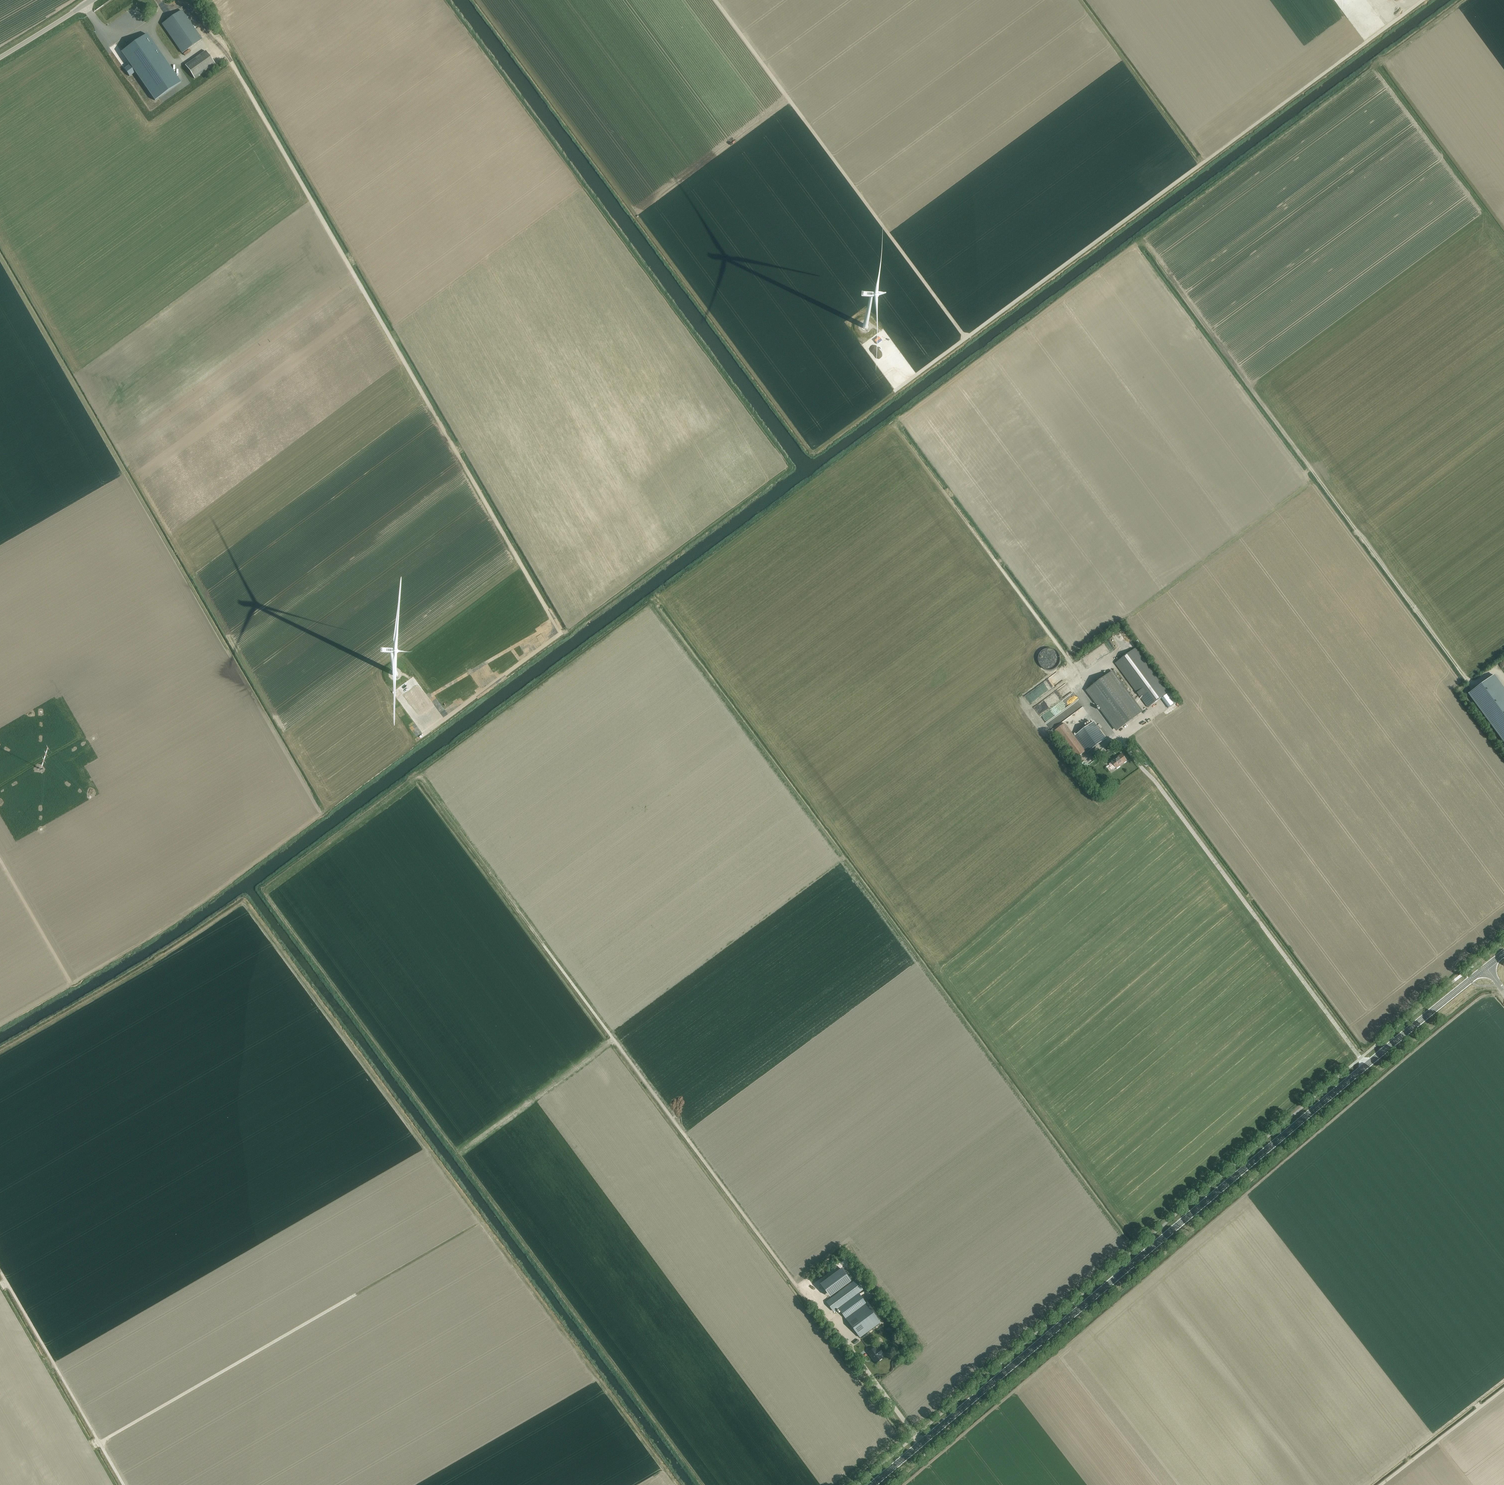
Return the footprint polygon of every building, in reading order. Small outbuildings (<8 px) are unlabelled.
[(182,53),(201,39),(181,10),(161,24),(182,53)] [(131,66),(125,70),(129,76),(135,72),(155,101),(181,83),(147,34),(121,52),(131,66)] [(185,65),(194,79),(215,64),(205,51),(185,65)] [(870,327),(870,326),(870,325),(869,324),(869,323),(868,323),(868,322),(867,322),(866,322),(865,322),(864,322),(863,322),(862,322),(862,323),(861,323),(861,324),(860,325),(860,326),(860,327),(860,328),(861,329),(861,330),(862,330),(862,331),(863,331),(864,331),(865,332),(866,331),(867,331),(868,331),(868,330),(869,330),(869,329),(870,328),(870,327)] [(1148,707),(1169,692),(1136,648),(1115,663),(1148,707)] [(390,673),(390,674),(390,675),(390,676),(391,676),(391,677),(392,678),(393,678),(393,679),(394,679),(395,679),(396,679),(397,678),(398,678),(399,677),(399,676),(400,676),(400,675),(400,674),(400,673),(400,672),(399,671),(399,670),(398,670),(397,669),(396,669),(395,669),(394,669),(393,669),(392,670),(391,670),(391,671),(390,672),(390,673)] [(1087,690),(1117,730),(1142,712),(1112,672),(1087,690)] [(1494,675),(1469,693),(1503,742),(1503,689),(1494,675)] [(1048,687),(1056,682),(1054,678),(1046,683),(1048,687)] [(1070,711),(1073,717),(1079,714),(1077,708),(1070,711)] [(1087,752),(1106,739),(1093,722),(1075,736),(1087,752)] [(1075,759),(1085,751),(1064,723),(1054,731),(1075,759)] [(1116,768),(1127,761),(1122,753),(1111,761),(1112,762),(1109,764),(1109,765),(1112,769),(1113,769),(1116,768)] [(838,1291),(851,1281),(841,1268),(828,1278),(838,1291)] [(833,1311),(862,1289),(856,1280),(826,1302),(833,1311)] [(838,1309),(845,1318),(865,1303),(859,1294),(838,1309)] [(865,1303),(845,1318),(860,1337),(880,1322),(865,1303)] [(880,1355),(883,1353),(879,1348),(876,1350),(874,1347),(867,1352),(875,1363),(882,1358),(880,1355)]
